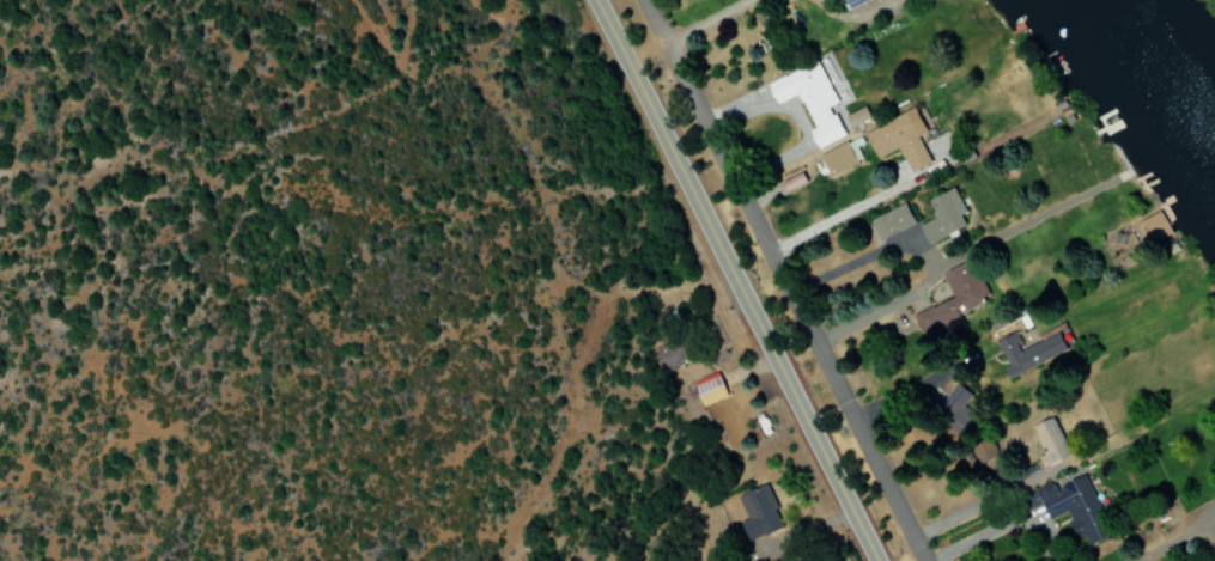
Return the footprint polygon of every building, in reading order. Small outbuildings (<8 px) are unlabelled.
[(844,11),(867,0),(838,0),(844,11)] [(841,137),(828,107),(835,104),(816,61),(764,84),(773,105),(797,94),(812,129),(806,132),(814,149),(841,137)] [(928,163),(905,113),(862,134),(873,159),(897,149),(907,173),(928,163)] [(860,163),(852,142),(818,156),(826,176),(860,163)] [(927,246),(963,226),(958,216),(964,212),(951,188),(925,201),(933,217),(916,226),(927,246)] [(913,227),(904,205),(868,219),(876,241),(913,227)] [(911,317),(919,334),(985,303),(966,262),(939,274),(950,298),(911,317)] [(1018,350),(1007,326),(989,334),(1004,366),(1001,368),(1005,377),(1064,350),(1056,332),(1018,350)] [(725,398),(721,386),(735,382),(730,368),(690,383),(699,407),(725,398)] [(952,416),(969,395),(956,384),(939,405),(952,416)] [(1068,454),(1051,417),(1029,427),(1041,454),(1036,457),(1041,467),(1068,454)] [(997,456),(990,439),(970,448),(977,464),(997,456)] [(1046,519),(1065,511),(1081,547),(1108,535),(1082,475),(1052,489),(1049,482),(1027,492),(1034,509),(1041,506),(1046,519)] [(777,508),(763,483),(735,499),(745,519),(738,523),(748,542),(780,525),(772,511),(777,508)]
